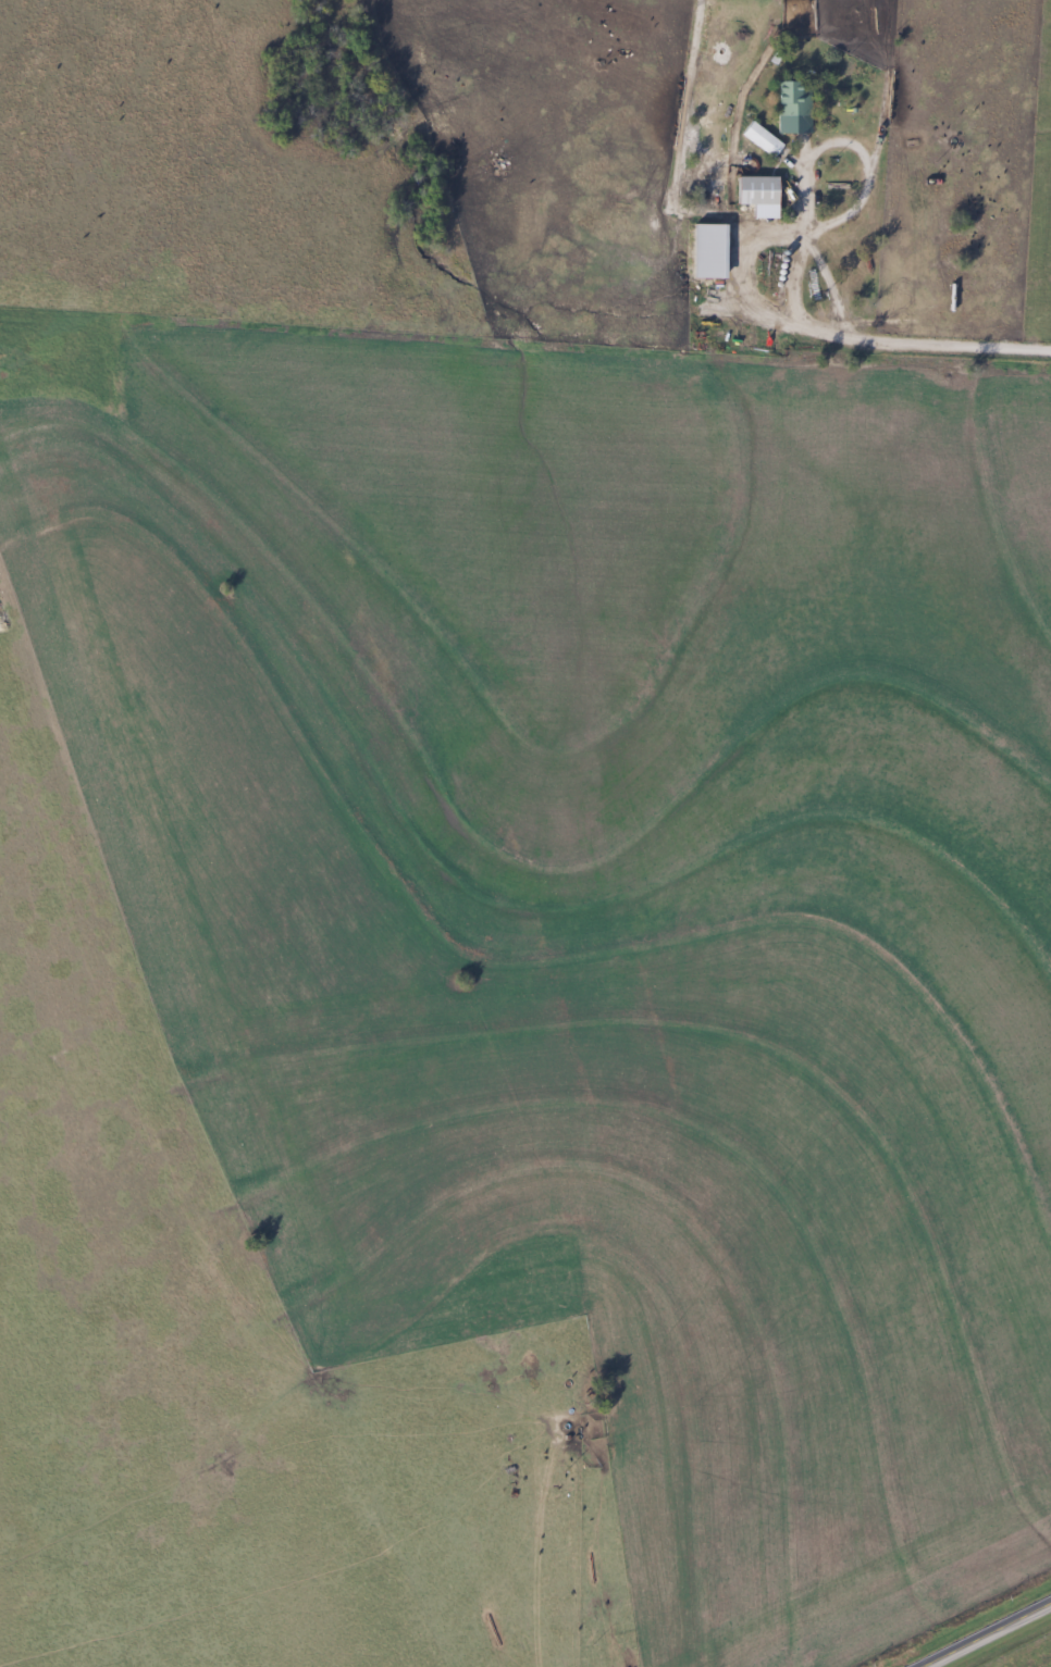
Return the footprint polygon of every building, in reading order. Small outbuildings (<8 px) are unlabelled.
[(777,83),(777,122),(810,122),(810,91),(800,91),(800,83),(777,83)] [(741,135),(771,159),(782,146),(751,122),(741,135)] [(737,207),(777,207),(777,178),(737,178),(737,207)]
